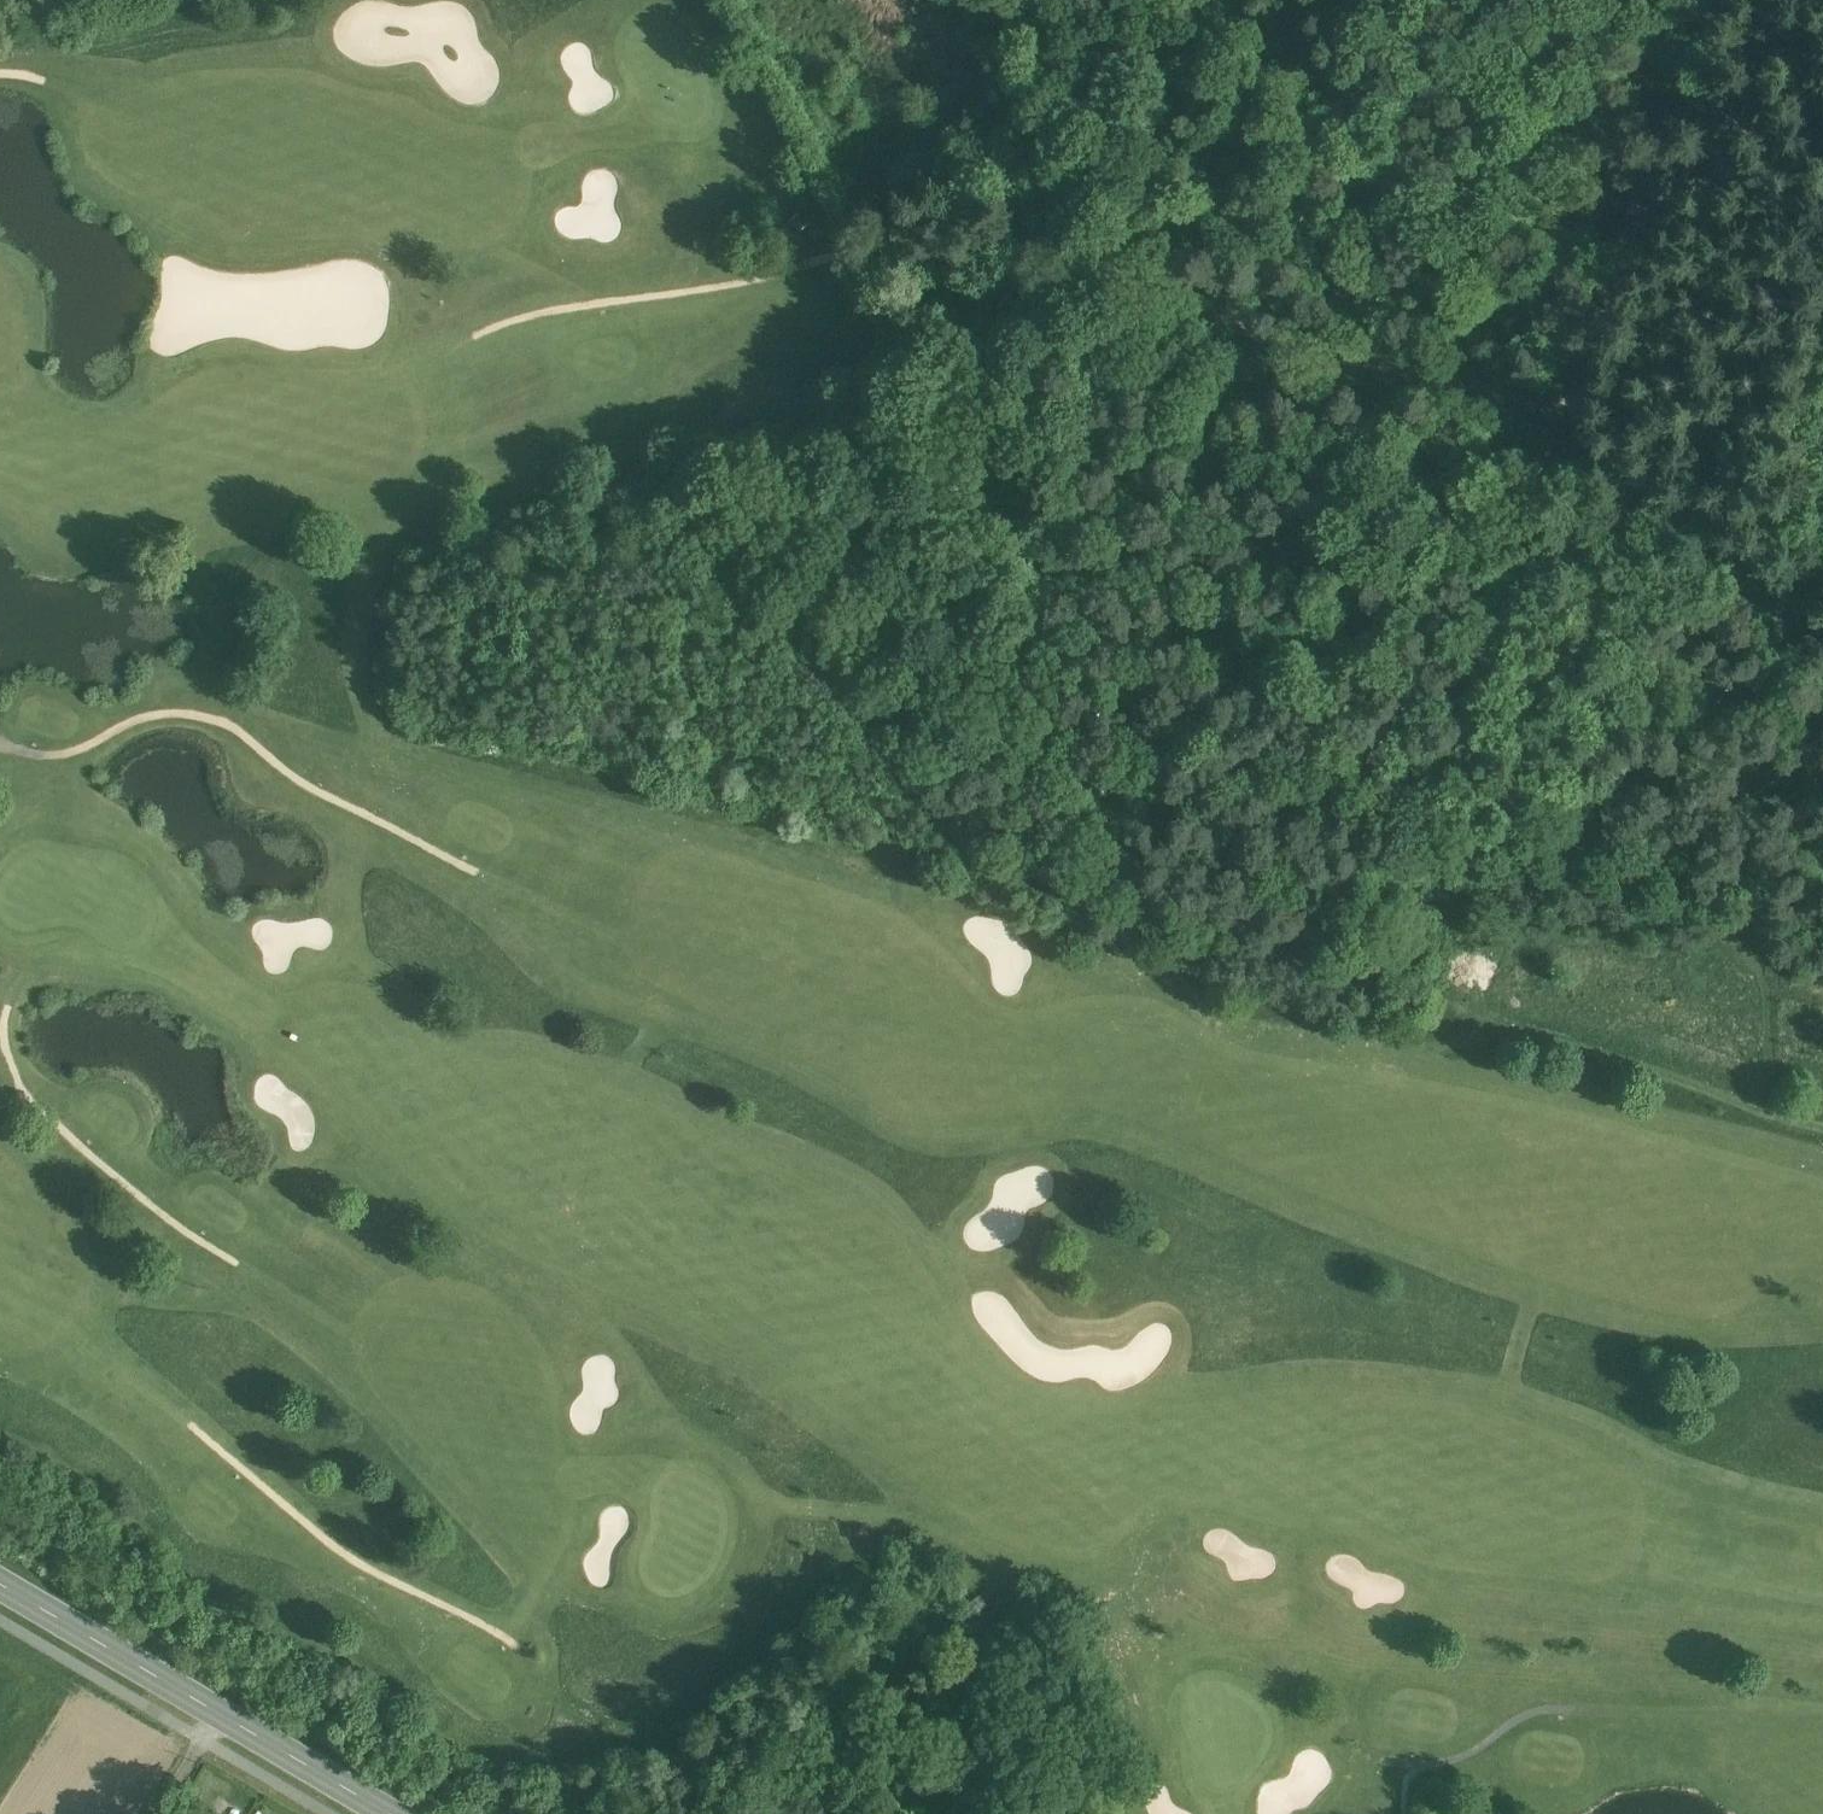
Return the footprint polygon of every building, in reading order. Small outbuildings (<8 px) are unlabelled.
[(962,218),(954,203),(953,202),(941,209),(950,225),(962,218)]
